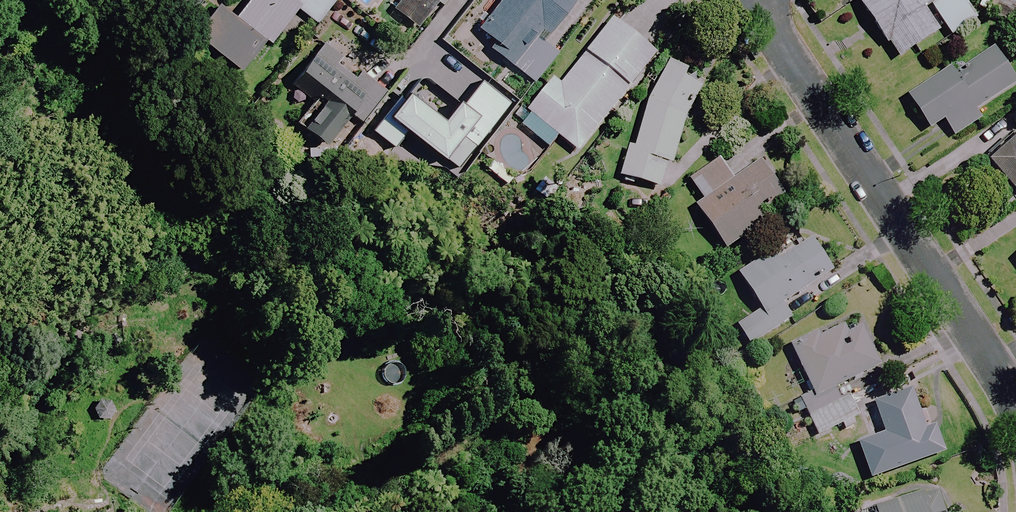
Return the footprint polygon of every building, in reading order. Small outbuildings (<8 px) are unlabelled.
[(190,14),(203,0),(176,0),(190,14)] [(268,45),(296,9),(315,24),(334,0),(249,0),(233,20),(216,6),(192,35),(239,72),(264,42),(268,45)] [(441,8),(447,0),(402,0),(393,12),(416,29),(435,3),(441,8)] [(476,31),(494,44),(489,51),(524,77),(521,81),(528,87),(555,53),(541,42),(574,0),(500,0),(476,31)] [(916,0),(855,0),(896,60),(938,32),(916,0)] [(962,0),(940,0),(929,7),(949,37),(975,20),(962,0)] [(655,54),(612,20),(557,88),(552,84),(518,126),(547,149),(556,138),(576,154),(655,54)] [(385,92),(322,44),(298,75),(325,96),(300,130),(324,148),(348,117),(360,126),(385,92)] [(993,50),(953,75),(950,70),(906,97),(927,132),(943,122),(952,138),(978,122),(981,126),(1015,105),(1015,89),(993,50)] [(706,79),(667,62),(618,175),(657,192),(706,79)] [(471,107),(487,87),(460,66),(444,87),(436,81),(429,91),(406,73),(383,103),(454,158),(485,118),(471,107)] [(984,160),(1015,199),(1015,198),(1015,134),(984,160)] [(789,207),(757,161),(729,180),(716,161),(687,180),(702,202),(694,207),(724,251),(770,219),(789,207)] [(829,274),(808,240),(778,259),(774,252),(737,275),(759,311),(735,326),(748,346),(789,320),(780,305),(829,274)] [(807,418),(839,402),(833,389),(850,381),(851,383),(862,378),(861,376),(877,368),(859,328),(846,335),(842,326),(818,337),(816,334),(789,346),(811,394),(798,400),(807,418)] [(909,391),(875,403),(858,408),(867,434),(873,432),(875,438),(856,444),(868,479),(941,454),(933,430),(923,433),(909,391)] [(921,495),(874,509),(874,511),(926,511),(921,495)]
